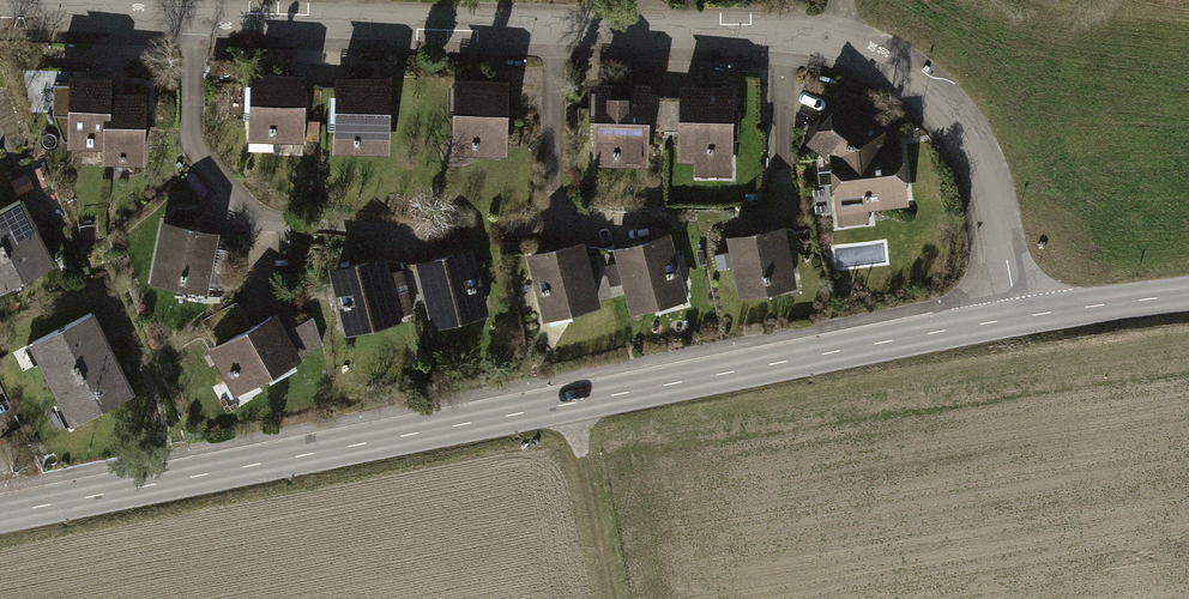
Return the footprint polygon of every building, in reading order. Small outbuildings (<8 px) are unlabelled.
[(232,62),(212,61),(212,74),(232,74),(232,62)] [(117,139),(121,83),(122,67),(83,64),(78,136),(117,139)] [(312,138),(314,67),(263,66),(261,136),(312,138)] [(400,150),(402,70),(348,68),(345,148),(400,150)] [(519,149),(519,70),(463,70),(463,149),(519,149)] [(662,165),(663,76),(604,75),(603,164),(662,165)] [(746,80),(693,77),(688,165),(741,168),(746,80)] [(121,83),(117,139),(116,155),(152,158),(158,85),(121,83)] [(857,150),(846,160),(849,220),(878,218),(877,207),(922,205),(918,128),(902,129),(855,91),(829,128),(857,150)] [(48,223),(31,192),(0,209),(0,249),(48,223)] [(229,226),(172,215),(160,275),(217,286),(229,226)] [(806,277),(796,221),(739,232),(750,288),(806,277)] [(0,249),(0,276),(5,286),(64,255),(48,223),(0,249)] [(700,293),(682,226),(627,241),(645,308),(700,293)] [(612,299),(595,236),(541,250),(558,313),(612,299)] [(500,308),(484,242),(428,255),(444,321),(500,308)] [(413,314),(397,247),(341,260),(357,327),(413,314)] [(62,379),(127,346),(106,305),(41,337),(62,379)] [(311,351),(286,306),(219,343),(243,388),(311,351)] [(127,346),(62,379),(82,419),(147,387),(127,346)]
